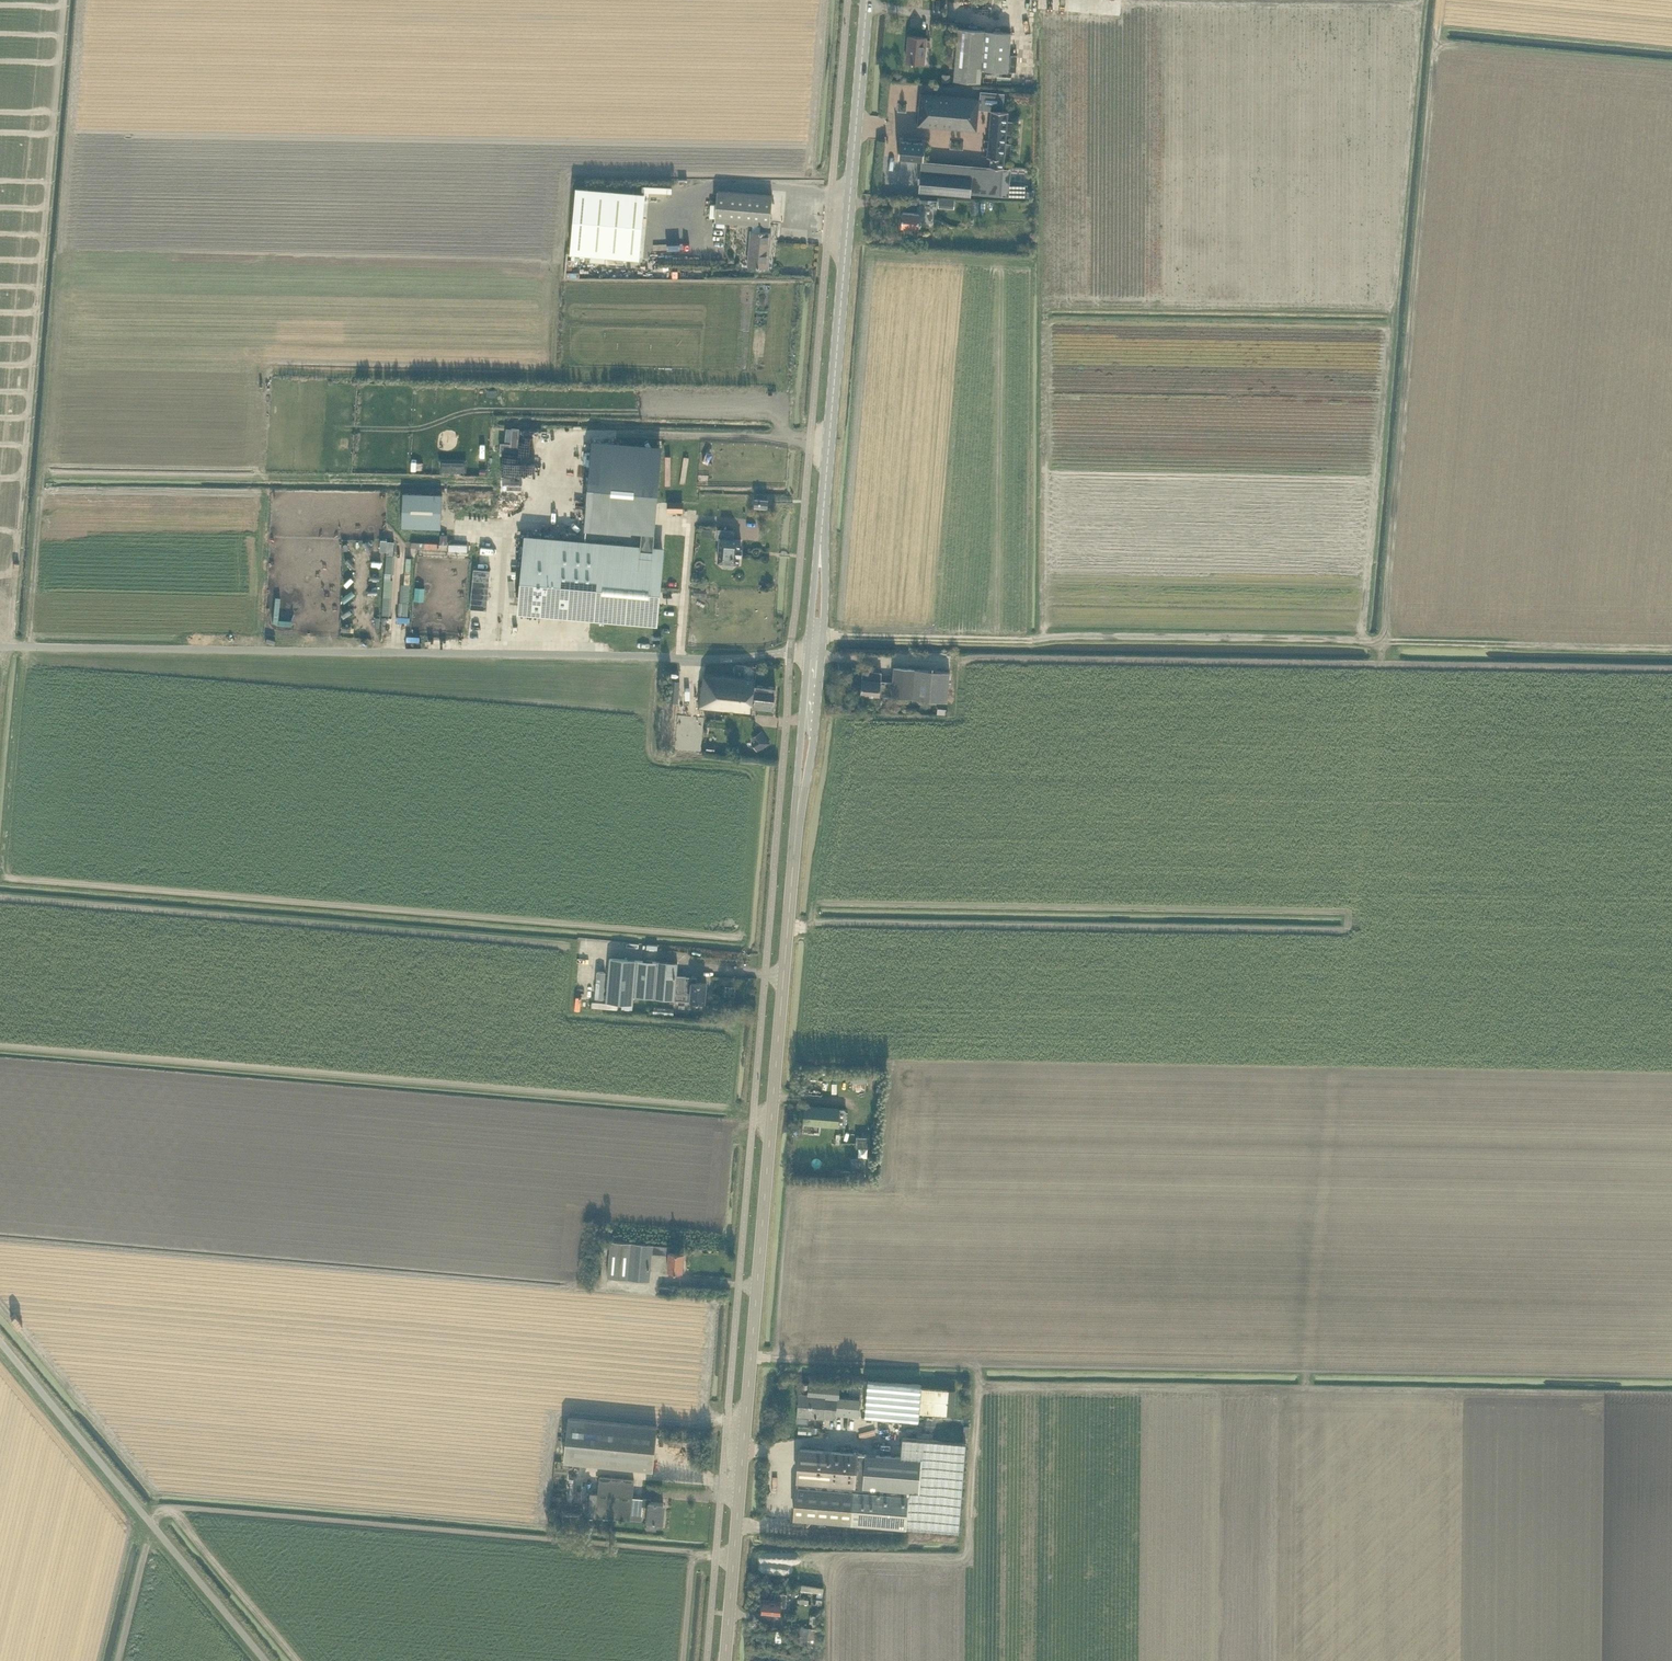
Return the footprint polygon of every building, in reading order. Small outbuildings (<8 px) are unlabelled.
[(1008,70),(1011,32),(959,27),(954,79),(981,81),(982,68),(1008,70)] [(924,63),(927,37),(909,35),(907,61),(924,63)] [(979,98),(978,98),(921,93),(919,123),(977,128),(978,109),(979,98)] [(1004,109),(1005,99),(978,97),(978,98),(979,98),(978,109),(981,110),(981,108),(992,109),(988,156),(993,156),(992,166),(1005,167),(1006,154),(1012,154),(1013,142),(1008,141),(1009,132),(1014,132),(1015,120),(1010,119),(1010,110),(1004,109)] [(924,159),(926,141),(900,139),(898,157),(924,159)] [(922,188),(921,191),(969,195),(970,188),(971,175),(970,175),(970,178),(923,173),(923,171),(922,188)] [(1010,188),(1009,194),(1027,195),(1027,188),(1027,184),(1010,184),(1010,188)] [(645,192),(604,188),(577,186),(571,252),(639,258),(645,192)] [(770,225),(773,194),(718,189),(716,221),(754,224),(753,230),(751,230),(749,254),(752,254),(751,264),(748,264),(748,265),(769,266),(771,247),(768,247),(769,240),(771,240),(772,231),(761,230),(761,224),(770,225)] [(937,207),(938,199),(921,198),(920,213),(903,211),(902,225),(919,227),(920,220),(933,221),(934,207),(937,207)] [(663,441),(593,435),(586,524),(656,529),(663,441)] [(443,462),(443,470),(465,471),(465,462),(443,462)] [(403,492),(402,526),(429,527),(430,520),(442,520),(443,493),(403,492)] [(768,506),(769,499),(755,498),(755,505),(768,506)] [(669,501),(668,510),(676,510),(676,508),(682,508),(682,501),(669,501)] [(733,538),(734,530),(719,528),(718,537),(720,537),(718,561),(723,561),(723,563),(725,565),(732,566),(734,564),(734,562),(739,562),(740,554),(741,554),(741,553),(742,548),(742,547),(741,547),(740,547),(741,538),(733,538)] [(658,623),(664,557),(596,551),(597,540),(527,534),(521,611),(658,623)] [(453,538),(453,547),(476,548),(476,538),(453,538)] [(392,550),(391,568),(399,569),(400,551),(392,550)] [(746,677),(747,664),(739,663),(738,676),(710,673),(710,667),(707,667),(706,682),(704,682),(701,706),(753,711),(753,705),(774,707),(776,686),(755,684),(756,678),(746,677)] [(947,702),(950,671),(895,666),(893,681),(881,680),(882,671),(863,669),(861,692),(880,694),(892,695),(892,696),(947,702)] [(704,717),(679,714),(674,748),(700,751),(704,717)] [(753,740),(758,749),(771,742),(764,728),(754,734),(757,738),(753,740)] [(657,961),(657,962),(611,958),(608,1002),(635,1003),(636,994),(654,995),(654,999),(658,1000),(658,1001),(672,1002),(672,998),(675,998),(676,990),(684,991),(684,983),(692,984),(691,999),(706,1001),(708,982),(697,981),(697,976),(677,975),(678,963),(657,961)] [(673,1014),(674,1007),(654,1006),(654,1012),(673,1014)] [(857,1084),(870,1084),(871,1066),(858,1066),(857,1084)] [(829,1070),(815,1069),(802,1068),(802,1077),(828,1079),(829,1070)] [(839,1107),(815,1105),(806,1104),(804,1122),(838,1125),(839,1107)] [(874,1126),(857,1124),(853,1142),(862,1143),(861,1147),(870,1149),(874,1126)] [(865,1157),(852,1157),(851,1169),(844,1169),(843,1176),(865,1176),(865,1157)] [(610,1248),(608,1276),(629,1277),(629,1276),(649,1278),(652,1251),(653,1243),(653,1242),(632,1240),(632,1241),(611,1239),(610,1248)] [(660,1243),(660,1252),(670,1253),(668,1268),(683,1269),(684,1251),(673,1250),(674,1245),(660,1243)] [(839,1384),(815,1382),(810,1382),(809,1392),(800,1392),(799,1402),(797,1420),(808,1421),(808,1414),(824,1415),(825,1395),(838,1396),(837,1408),(836,1408),(836,1410),(837,1411),(859,1413),(860,1396),(838,1395),(839,1384)] [(955,1390),(929,1388),(927,1412),(953,1414),(955,1390)] [(652,1470),(657,1424),(567,1416),(563,1461),(652,1470)] [(903,1436),(902,1452),(901,1455),(922,1457),(919,1490),(908,1489),(905,1525),(960,1530),(967,1441),(903,1436)] [(901,1455),(815,1448),(801,1447),(795,1517),(905,1526),(905,1525),(908,1489),(919,1490),(922,1457),(901,1455)] [(599,1489),(596,1514),(630,1517),(631,1510),(642,1511),(643,1503),(650,1504),(648,1519),(647,1527),(656,1528),(657,1524),(657,1521),(657,1520),(662,1520),(664,1501),(651,1500),(651,1498),(631,1496),(634,1478),(600,1475),(599,1489)] [(786,1605),(787,1592),(776,1591),(775,1598),(763,1597),(762,1610),(780,1611),(781,1604),(786,1605)] [(821,1628),(802,1625),(800,1642),(819,1645),(821,1628)]
